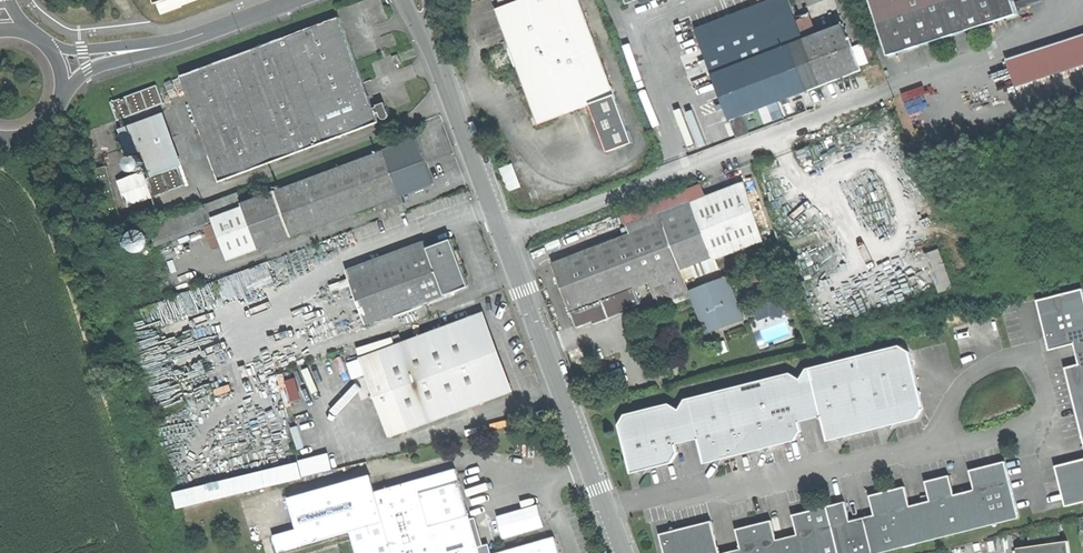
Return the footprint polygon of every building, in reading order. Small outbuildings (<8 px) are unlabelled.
[(182,2),(182,0),(158,0),(157,0),(161,10),(182,2)] [(494,8),(509,47),(490,54),(494,64),(498,74),(517,66),(535,113),(530,115),(533,124),(590,102),(593,101),(590,91),(611,83),(579,0),(516,0),(494,8)] [(711,73),(789,42),(786,35),(801,30),(789,0),(759,0),(693,26),(711,73)] [(889,52),(951,32),(1020,9),(1016,0),(872,0),(889,52)] [(339,15),(284,36),(324,142),(379,121),(359,69),(347,40),(339,15)] [(842,21),(803,36),(821,82),(860,67),(842,21)] [(720,96),(729,119),(821,82),(803,36),(801,30),(786,35),(789,42),(711,73),(720,96)] [(1082,65),(1082,35),(1010,54),(1018,83),(1082,65)] [(179,75),(219,181),(324,142),(284,36),(179,75)] [(391,56),(396,66),(402,62),(398,53),(391,56)] [(109,99),(115,117),(162,101),(155,82),(109,99)] [(615,92),(611,83),(590,91),(593,101),(615,92)] [(633,140),(615,92),(593,101),(590,102),(609,149),(633,140)] [(378,105),(383,118),(390,116),(385,102),(378,105)] [(117,128),(126,154),(143,148),(153,175),(148,177),(155,195),(185,184),(160,112),(117,128)] [(274,189),(290,234),(379,202),(403,193),(434,181),(426,160),(417,135),(274,189)] [(147,167),(142,152),(126,157),(132,173),(147,167)] [(509,190),(523,186),(517,162),(503,166),(509,190)] [(744,177),(704,192),(726,251),(766,236),(744,177)] [(622,209),(630,231),(662,219),(658,209),(704,192),(699,180),(622,209)] [(259,246),(290,234),(274,189),(242,200),(259,246)] [(228,257),(259,246),(242,200),(239,191),(208,202),(215,220),(228,257)] [(658,209),(662,219),(680,268),(715,255),(726,251),(704,192),(658,209)] [(408,207),(403,193),(379,202),(384,216),(408,207)] [(158,241),(215,220),(208,202),(152,223),(158,241)] [(630,231),(552,260),(562,287),(570,308),(634,284),(649,278),(659,305),(690,293),(688,288),(684,276),(680,268),(662,219),(630,231)] [(451,235),(413,250),(431,296),(470,281),(460,256),(451,235)] [(943,247),(929,252),(944,292),(958,286),(943,247)] [(349,275),(368,321),(431,296),(413,250),(349,275)] [(718,264),(715,255),(680,268),(684,276),(718,264)] [(725,274),(688,288),(690,293),(704,330),(741,316),(725,274)] [(640,300),(634,284),(570,308),(576,324),(592,318),(593,321),(627,308),(626,305),(640,300)] [(1038,298),(1051,348),(1076,342),(1082,362),(1066,366),(1082,432),(1082,287),(1038,298)] [(786,315),(785,297),(756,300),(757,318),(786,315)] [(480,309),(387,344),(417,424),(510,390),(494,347),(480,309)] [(681,406),(671,401),(626,413),(614,433),(623,439),(625,447),(627,456),(622,466),(648,482),(653,471),(658,473),(676,469),(681,456),(678,444),(698,439),(704,461),(717,469),(752,461),(755,454),(767,460),(771,454),(800,447),(803,437),(799,421),(820,416),(824,431),(843,442),(847,435),(878,427),(880,421),(892,428),(896,423),(920,416),(926,405),(911,349),(902,341),(810,365),(805,376),(793,370),(687,397),(681,406)] [(364,358),(351,362),(355,376),(368,372),(364,358)] [(288,397),(304,395),(302,376),(286,378),(288,397)] [(181,506),(337,470),(334,453),(177,489),(181,506)] [(1082,500),(1082,456),(1056,463),(1067,504),(1082,500)] [(830,504),(843,552),(878,552),(1022,515),(1007,458),(993,462),(994,466),(990,467),(983,469),(982,465),(971,468),(976,488),(957,493),(952,472),(927,479),(933,499),(912,504),(907,484),(894,487),(895,491),(884,494),(883,490),(872,493),(878,513),(879,518),(868,521),(866,516),(853,519),(848,499),(830,504)] [(458,465),(376,488),(395,552),(482,552),(458,465)] [(376,488),(372,471),(291,494),(300,526),(275,533),(280,549),(351,529),(358,552),(395,552),(376,488)] [(814,511),(825,552),(843,552),(830,504),(813,508),(814,511)] [(814,511),(808,512),(807,509),(795,513),(801,533),(780,539),(774,518),(763,521),(764,524),(751,527),(751,525),(738,528),(744,549),(727,552),(825,552),(814,511)] [(878,513),(866,516),(868,521),(879,518),(878,513)] [(713,519),(675,529),(674,527),(663,546),(665,552),(722,552),(713,519)] [(536,539),(540,552),(561,552),(556,533),(536,539)] [(536,539),(486,552),(540,552),(536,539)] [(1020,546),(1020,552),(1070,552),(1068,539),(1020,546)]
